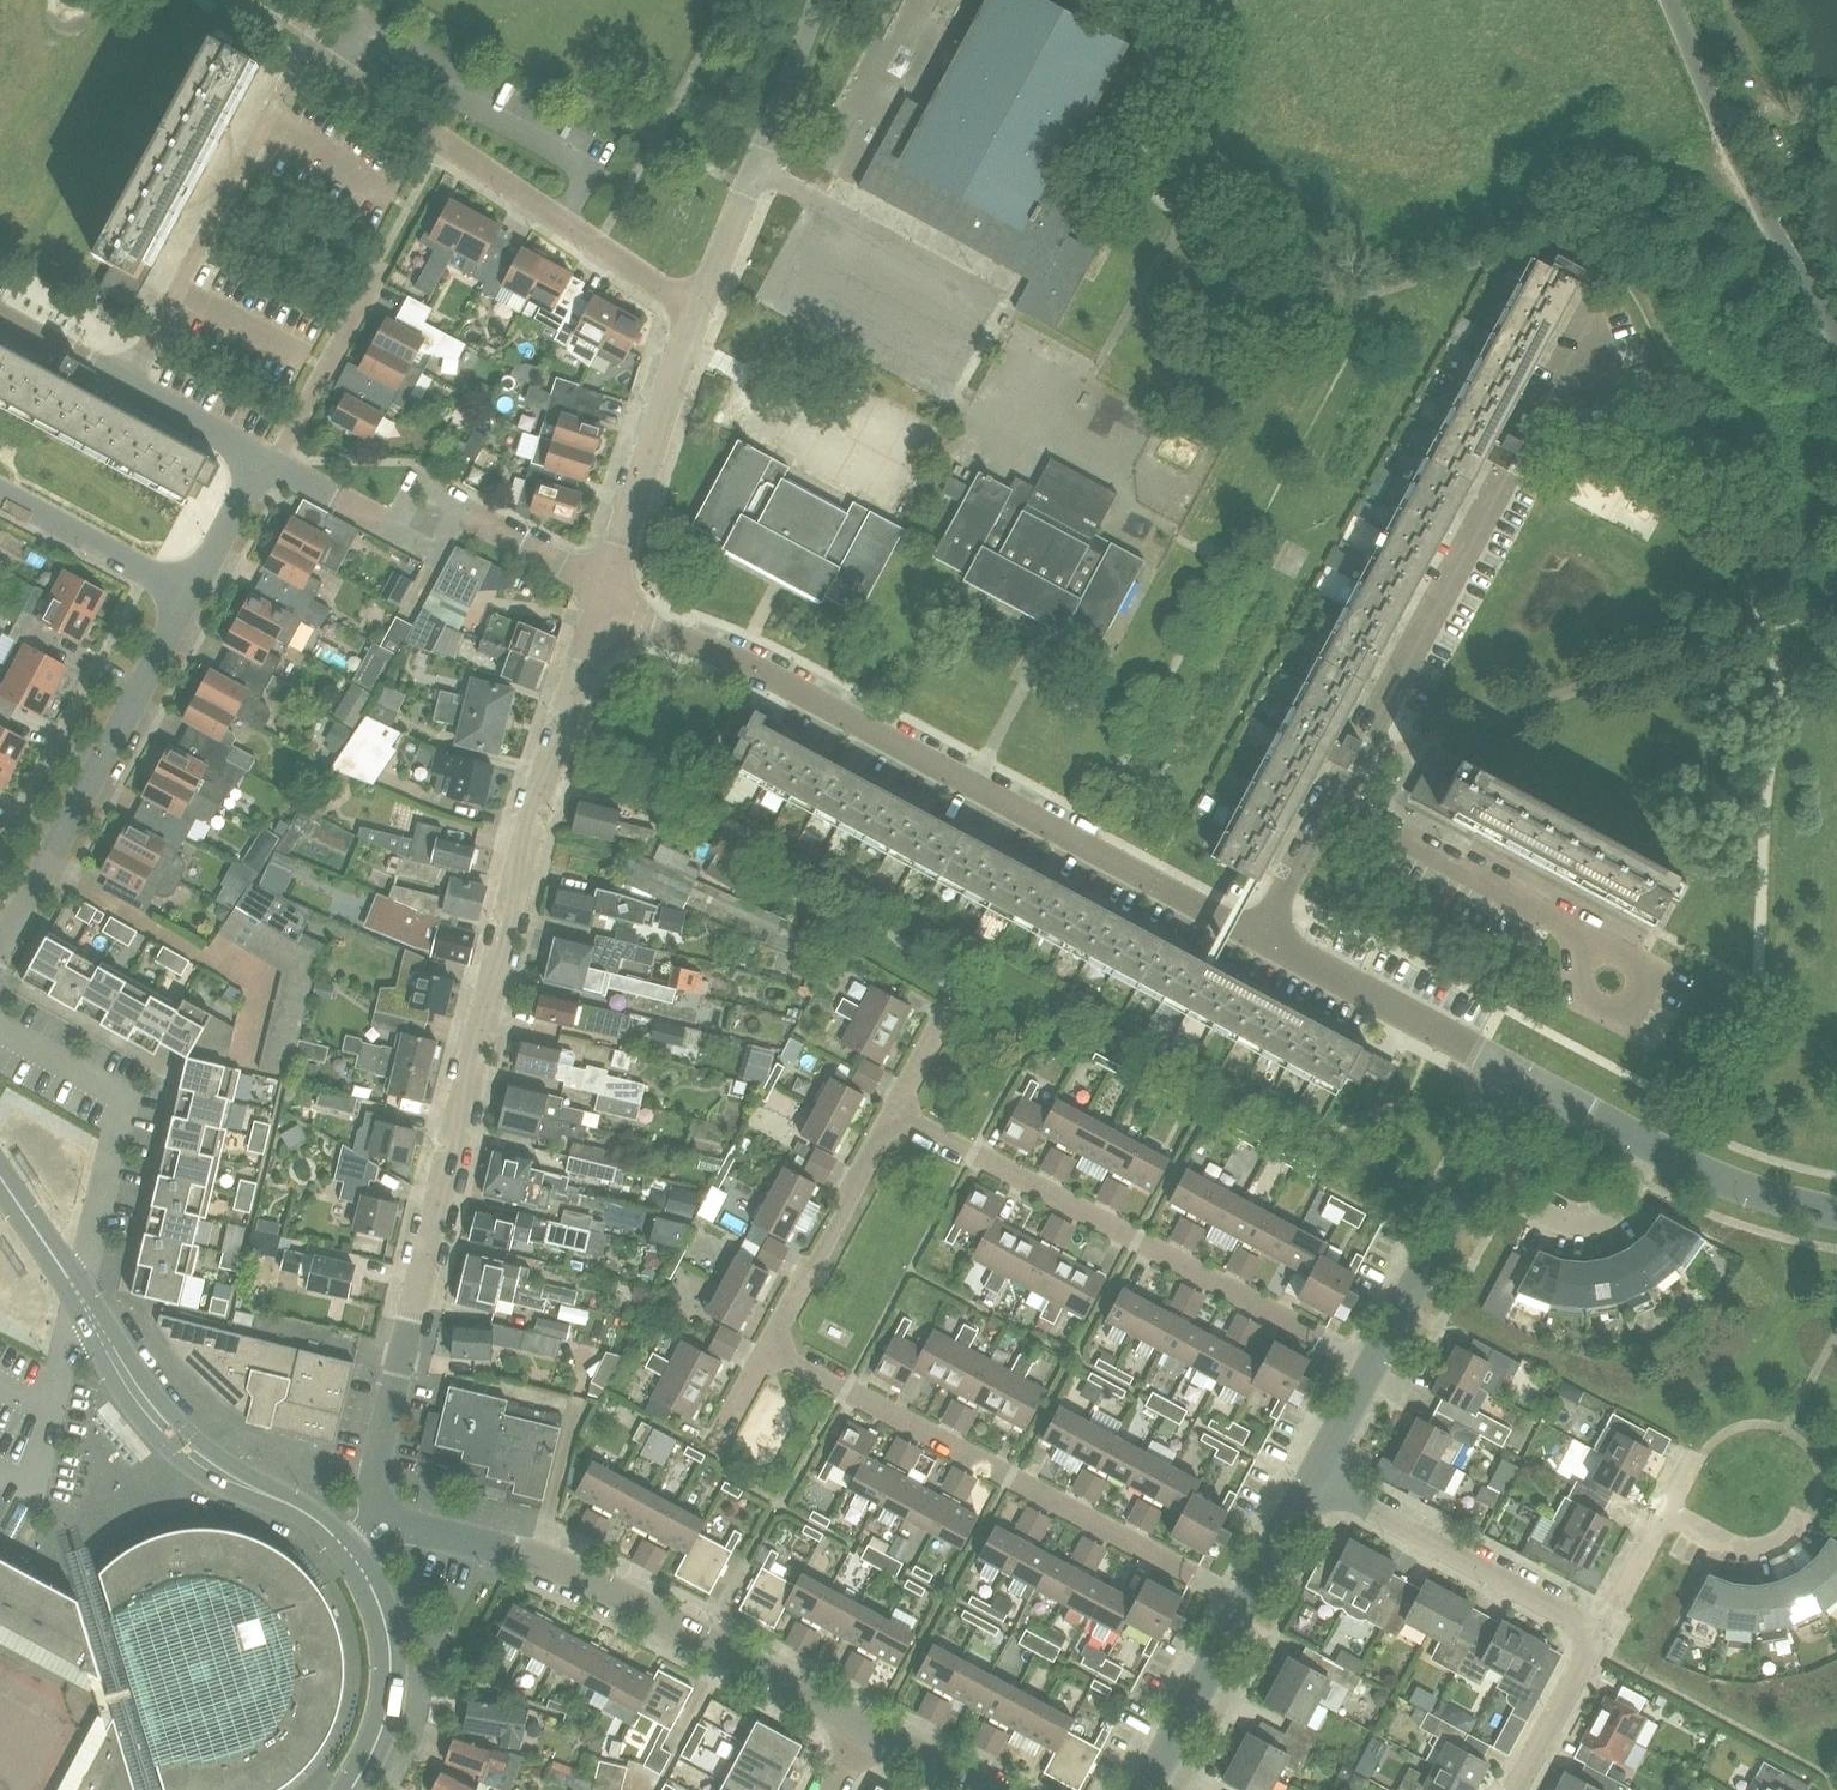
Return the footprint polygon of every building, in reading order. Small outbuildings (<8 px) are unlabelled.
[(1068,236),(1089,197),(1054,179),(1079,132),(1126,47),(1039,0),(990,0),(929,111),(907,98),(869,168),(859,187),(1030,280),(1015,308),(1018,310),(1055,330),(1097,252),(1068,236)] [(104,242),(102,241),(95,253),(97,254),(96,257),(138,280),(147,265),(152,268),(260,68),(254,65),(255,64),(212,41),(104,242)] [(455,251),(456,252),(476,213),(475,212),(473,208),(465,203),(460,205),(451,200),(436,228),(430,224),(420,243),(435,251),(415,288),(431,296),(455,251)] [(501,226),(492,222),(490,217),(482,212),(477,214),(476,213),(456,252),(468,258),(461,271),(486,284),(487,285),(496,268),(500,260),(487,253),(501,226)] [(527,300),(548,261),(547,261),(545,256),(537,252),(532,253),(523,248),(509,275),(496,268),(487,285),(486,284),(482,292),(508,306),(515,293),(527,300)] [(1538,261),(1216,860),(1259,883),(1331,749),(1348,764),(1354,753),(1356,754),(1362,743),(1347,735),(1346,737),(1340,733),(1491,450),(1509,464),(1514,454),(1516,454),(1522,443),(1508,435),(1507,437),(1500,433),(1580,284),(1579,283),(1586,271),(1558,256),(1551,268),(1538,261)] [(558,302),(573,275),(564,270),(562,265),(554,261),(549,262),(548,261),(527,300),(540,307),(533,319),(558,333),(559,333),(568,316),(572,309),(558,302)] [(425,323),(433,309),(409,296),(401,310),(410,315),(425,323)] [(600,348),(620,310),(619,309),(617,304),(609,300),(604,301),(595,296),(581,323),(568,316),(559,333),(558,333),(554,340),(593,361),(600,348)] [(624,361),(645,323),(636,318),(634,313),(626,309),(621,310),(620,310),(600,348),(596,355),(616,366),(624,361)] [(466,345),(425,323),(410,315),(403,328),(387,319),(382,328),(377,330),(373,338),(374,343),(374,344),(412,365),(419,352),(424,354),(458,360),(466,345)] [(422,370),(412,365),(374,344),(373,345),(368,347),(364,355),(365,360),(360,369),(376,377),(369,391),(393,404),(402,409),(422,370)] [(190,496),(209,460),(210,458),(78,387),(82,380),(73,376),(80,364),(69,358),(62,370),(63,370),(59,377),(0,345),(0,400),(12,406),(37,420),(187,501),(190,496)] [(493,389),(482,383),(475,397),(486,403),(493,389)] [(579,403),(600,410),(605,395),(579,387),(574,402),(579,403)] [(386,417),(393,404),(369,391),(362,404),(346,395),(341,405),(336,406),(332,414),(333,419),(332,421),(371,441),(384,417),(386,417)] [(574,402),(553,395),(544,423),(540,436),(554,441),(595,454),(595,452),(600,450),(603,442),(600,437),(603,427),(574,418),(579,403),(574,402)] [(488,438),(474,430),(466,446),(462,454),(476,462),(488,438)] [(595,454),(554,441),(540,436),(527,478),(553,486),(558,472),(586,481),(589,471),(594,469),(597,460),(594,456),(595,454)] [(453,438),(448,447),(462,454),(466,446),(453,438)] [(822,603),(825,598),(859,616),(905,530),(881,517),(853,502),(847,514),(783,480),(789,468),(772,458),(738,440),(692,526),(726,544),(722,550),(779,580),(786,584),(822,603)] [(209,460),(190,496),(196,499),(203,486),(209,489),(221,466),(209,460)] [(1146,561),(1096,534),(1115,498),(1049,462),(1032,494),(1015,485),(1013,490),(979,472),(933,558),(1099,647),(1146,561)] [(967,485),(951,477),(948,483),(943,493),(956,500),(959,501),(967,485)] [(582,495),(553,486),(527,478),(516,512),(529,519),(532,509),(573,523),(576,513),(581,511),(583,502),(581,497),(582,495)] [(279,543),(317,564),(330,539),(343,546),(351,532),(326,519),(319,533),(292,518),(287,527),(283,529),(278,537),(280,542),(279,543)] [(310,576),(317,564),(279,543),(278,544),(273,546),(269,554),(271,559),(266,568),(293,582),(285,595),(310,608),(323,583),(310,576)] [(433,590),(471,608),(491,563),(457,547),(433,590)] [(380,597),(400,607),(414,581),(394,571),(380,597)] [(66,572),(53,596),(93,618),(107,593),(66,572)] [(23,611),(16,624),(45,639),(52,627),(80,642),(93,618),(53,596),(36,587),(23,611)] [(310,608),(285,595),(278,609),(251,594),(247,603),(242,605),(237,613),(239,618),(238,619),(276,639),(289,646),(302,622),(313,625),(315,622),(322,624),(326,616),(310,608)] [(421,612),(414,626),(406,641),(437,654),(453,626),(421,612)] [(488,629),(483,641),(545,663),(554,639),(521,624),(521,625),(494,613),(488,629)] [(406,641),(414,626),(397,617),(381,647),(398,656),(406,641)] [(269,652),(276,639),(238,619),(237,620),(233,622),(228,630),(230,635),(225,644),(252,658),(245,671),(269,684),(282,659),(269,652)] [(16,624),(9,637),(26,646),(13,670),(54,692),(67,667),(39,652),(45,639),(16,624)] [(483,641),(479,652),(507,662),(502,677),(535,689),(545,663),(483,641)] [(384,680),(361,667),(354,681),(364,686),(377,693),(384,680)] [(6,713),(12,701),(41,716),(54,692),(13,670),(0,694),(0,710),(6,713)] [(269,684),(245,671),(237,685),(211,670),(206,679),(201,681),(197,689),(198,694),(197,695),(236,715),(263,730),(267,722),(268,721),(268,719),(269,717),(269,716),(268,714),(268,712),(267,710),(267,709),(265,707),(264,706),(263,705),(259,703),(269,684)] [(466,712),(505,722),(508,708),(511,708),(514,697),(511,696),(512,691),(474,682),(468,706),(454,703),(456,694),(441,690),(437,705),(458,710),(458,709),(466,711),(466,712)] [(228,730),(236,715),(197,695),(197,696),(192,698),(187,706),(189,711),(184,720),(211,734),(204,748),(240,768),(248,773),(256,758),(233,745),(236,739),(234,733),(228,730)] [(372,716),(394,726),(402,711),(381,700),(372,716)] [(739,702),(716,747),(743,761),(745,762),(741,769),(1339,1090),(1347,1076),(1359,1083),(1366,1070),(1374,1055),(1362,1049),(1362,1047),(1361,1047),(1353,1042),(773,731),(762,725),(767,717),(742,704),(739,702)] [(351,727),(358,716),(338,704),(332,715),(334,717),(351,727)] [(501,736),(505,722),(466,712),(466,711),(458,709),(458,710),(437,705),(433,720),(462,727),(459,742),(497,752),(498,747),(502,748),(505,736),(501,736)] [(401,732),(365,715),(329,769),(372,785),(397,749),(392,746),(401,732)] [(348,731),(332,723),(322,741),(339,749),(348,731)] [(14,765),(27,741),(0,726),(0,758),(14,765)] [(240,768),(204,748),(197,761),(170,746),(165,755),(160,757),(156,765),(157,770),(157,771),(220,805),(240,768)] [(439,793),(449,796),(484,804),(493,767),(435,753),(431,769),(445,772),(439,793)] [(1,790),(14,765),(0,758),(0,789),(1,790)] [(1476,832),(1477,833),(1652,927),(1667,900),(1678,879),(1476,770),(1477,768),(1465,762),(1464,764),(1461,763),(1452,780),(1429,768),(1436,793),(1439,804),(1439,805),(1454,814),(1451,819),(1468,828),(1470,822),(1479,827),(1476,832)] [(215,815),(220,805),(157,771),(156,772),(151,774),(147,782),(148,787),(143,796),(170,810),(163,824),(187,837),(197,817),(201,819),(204,820),(206,820),(207,820),(209,819),(211,819),(213,817),(215,815)] [(333,772),(328,786),(344,791),(349,777),(333,772)] [(306,797),(301,809),(306,812),(320,818),(325,805),(313,800),(306,797)] [(574,831),(575,831),(612,840),(614,833),(652,842),(655,831),(617,821),(620,809),(582,800),(574,831)] [(291,833),(299,836),(309,814),(304,812),(299,809),(289,832),(291,833)] [(280,818),(273,832),(281,836),(288,822),(280,818)] [(187,837),(163,824),(156,837),(129,822),(124,831),(119,833),(115,841),(116,846),(116,847),(179,882),(185,871),(185,870),(185,869),(185,867),(185,866),(185,865),(185,863),(184,861),(183,860),(182,859),(180,858),(177,856),(187,837)] [(475,846),(439,837),(442,828),(417,822),(413,840),(362,827),(359,837),(397,855),(408,860),(409,856),(469,871),(471,862),(474,860),(476,853),(474,850),(475,846)] [(268,853),(251,842),(240,859),(257,870),(268,853)] [(663,843),(656,859),(697,877),(700,871),(687,865),(692,856),(663,843)] [(174,891),(179,882),(116,847),(115,849),(110,850),(106,858),(107,863),(102,872),(129,886),(122,900),(146,913),(156,894),(160,896),(162,896),(163,896),(166,896),(168,896),(170,895),(172,894),(174,892),(174,891)] [(744,863),(719,849),(705,874),(730,888),(744,863)] [(401,859),(397,874),(433,883),(437,867),(401,859)] [(256,873),(240,864),(228,886),(244,895),(256,873)] [(395,886),(390,898),(395,900),(403,903),(418,910),(417,913),(451,922),(451,921),(450,920),(452,912),(479,919),(487,889),(465,884),(451,880),(443,878),(442,885),(439,897),(395,886)] [(829,940),(697,881),(689,896),(771,932),(776,934),(771,945),(823,963),(829,940)] [(237,906),(299,944),(313,911),(253,883),(237,906)] [(596,895),(575,890),(561,887),(557,901),(554,903),(552,910),(555,914),(554,918),(590,926),(593,912),(646,925),(651,903),(625,897),(625,899),(597,892),(596,895)] [(395,900),(381,933),(414,947),(418,943),(434,947),(432,955),(468,964),(476,933),(450,927),(451,922),(417,913),(418,910),(403,903),(395,900)] [(93,919),(98,910),(85,902),(76,917),(90,925),(93,919)] [(215,909),(217,917),(224,921),(230,909),(219,903),(215,909)] [(233,941),(249,915),(236,907),(219,933),(233,941)] [(98,910),(93,919),(101,923),(106,914),(98,910)] [(249,915),(233,941),(245,949),(261,922),(249,915)] [(116,939),(124,925),(111,917),(103,932),(116,939)] [(259,957),(275,931),(261,922),(245,949),(259,957)] [(124,925),(116,939),(129,947),(138,932),(124,925)] [(271,965),(287,938),(275,931),(259,957),(271,965)] [(74,953),(75,953),(78,948),(50,932),(23,981),(50,996),(74,953)] [(553,950),(551,958),(575,964),(613,974),(618,975),(622,958),(634,961),(638,945),(597,935),(595,944),(575,940),(557,935),(556,938),(553,940),(551,947),(553,950)] [(318,957),(299,945),(287,938),(271,965),(283,972),(318,957)] [(168,969),(177,954),(164,947),(155,961),(168,969)] [(100,967),(99,967),(75,953),(74,953),(50,996),(76,1011),(100,967)] [(177,954),(168,969),(182,976),(190,962),(177,954)] [(280,986),(310,993),(318,957),(283,972),(280,986)] [(546,969),(544,976),(546,979),(546,982),(575,989),(583,991),(602,995),(606,996),(608,987),(674,1003),(677,989),(618,975),(613,974),(575,964),(551,958),(549,967),(546,969)] [(409,1019),(411,1008),(444,1015),(452,980),(421,972),(423,965),(403,961),(399,977),(418,982),(413,1003),(379,995),(376,1010),(409,1019)] [(102,1026),(129,977),(102,962),(99,967),(100,967),(76,1011),(102,1026)] [(677,968),(672,987),(705,995),(708,981),(699,979),(700,974),(677,968)] [(819,975),(809,972),(804,985),(815,988),(819,975)] [(128,1040),(156,992),(129,977),(102,1026),(128,1040)] [(336,988),(317,983),(315,993),(333,998),(336,988)] [(840,1005),(896,1035),(912,1006),(872,985),(861,1007),(843,998),(840,1005)] [(306,1008),(310,993),(280,986),(276,1000),(306,1008)] [(182,1007),(181,1006),(156,992),(128,1040),(155,1055),(182,1007)] [(579,1003),(579,1002),(542,993),(536,1018),(619,1038),(625,1014),(579,1003)] [(189,1058),(196,1044),(213,1015),(184,1000),(181,1006),(182,1007),(155,1055),(155,1056),(162,1044),(188,1058),(189,1058)] [(302,1027),(306,1008),(276,1000),(271,1020),(302,1027)] [(881,1064),(896,1035),(840,1005),(836,1012),(853,1021),(842,1043),(881,1064)] [(801,1020),(804,1012),(794,1009),(792,1018),(801,1020)] [(405,1034),(409,1019),(376,1010),(372,1026),(404,1034),(400,1050),(368,1042),(365,1056),(430,1072),(437,1042),(405,1034)] [(196,1044),(229,1052),(235,1028),(213,1015),(196,1044)] [(271,1020),(269,1032),(299,1039),(302,1027),(271,1020)] [(685,1031),(657,1024),(654,1038),(682,1045),(685,1031)] [(296,1051),(299,1039),(269,1032),(266,1044),(296,1051)] [(575,1051),(562,1048),(524,1039),(523,1043),(519,1044),(517,1053),(520,1055),(517,1069),(554,1078),(568,1081),(567,1085),(575,1087),(582,1089),(587,1070),(575,1068),(574,1067),(577,1052),(575,1051)] [(791,1039),(781,1057),(793,1063),(803,1045),(791,1039)] [(330,1048),(300,1040),(296,1056),(326,1063),(330,1048)] [(226,1067),(229,1052),(196,1044),(189,1058),(226,1067)] [(266,1044),(263,1056),(293,1063),(296,1051),(266,1044)] [(772,1055),(747,1049),(739,1077),(765,1084),(772,1055)] [(638,1054),(631,1052),(629,1061),(636,1063),(638,1054)] [(1096,1053),(1092,1060),(1110,1070),(1114,1062),(1096,1053)] [(290,1076),(293,1063),(263,1056),(260,1068),(290,1076)] [(423,1102),(430,1072),(365,1056),(361,1070),(393,1078),(389,1094),(423,1102)] [(242,1071),(226,1067),(189,1058),(188,1058),(181,1088),(229,1099),(229,1101),(235,1102),(242,1071)] [(1114,1062),(1110,1070),(1127,1079),(1131,1072),(1114,1062)] [(777,1063),(768,1081),(775,1084),(785,1067),(777,1063)] [(606,1095),(641,1104),(646,1085),(635,1082),(610,1076),(606,1095)] [(864,1095),(845,1085),(832,1078),(817,1107),(849,1124),(864,1095)] [(1040,1132),(1050,1112),(1030,1101),(1039,1084),(1031,1080),(1001,1136),(1030,1152),(1041,1133),(1040,1132)] [(768,1081),(759,1098),(766,1102),(775,1084),(768,1081)] [(585,1111),(575,1109),(562,1106),(563,1098),(548,1095),(549,1092),(511,1083),(510,1085),(507,1084),(504,1098),(507,1098),(505,1106),(575,1123),(586,1126),(586,1125),(582,1124),(585,1111)] [(1152,1083),(1148,1090),(1165,1099),(1169,1092),(1152,1083)] [(222,1128),(229,1101),(229,1099),(181,1088),(174,1117),(222,1129),(222,1128)] [(360,1098),(322,1089),(319,1104),(356,1114),(360,1098)] [(1169,1092),(1165,1099),(1183,1109),(1187,1102),(1169,1092)] [(641,1104),(606,1095),(602,1094),(598,1110),(637,1120),(641,1104)] [(1068,1147),(1085,1115),(1057,1100),(1050,1112),(1040,1132),(1041,1133),(1068,1147)] [(586,1126),(575,1123),(505,1106),(504,1112),(501,1112),(497,1127),(500,1127),(499,1130),(537,1139),(538,1137),(558,1141),(560,1134),(583,1140),(586,1126)] [(834,1153),(849,1124),(817,1107),(801,1135),(834,1153)] [(367,1111),(363,1125),(377,1128),(371,1155),(408,1164),(416,1131),(397,1126),(398,1119),(367,1111)] [(1089,1175),(1113,1130),(1085,1115),(1068,1147),(1083,1155),(1077,1168),(1089,1175)] [(228,1129),(222,1128),(222,1129),(174,1117),(167,1146),(221,1159),(228,1129)] [(251,1136),(268,1139),(271,1125),(255,1121),(251,1136)] [(286,1140),(303,1131),(298,1122),(281,1132),(286,1140)] [(1226,1123),(1222,1130),(1240,1139),(1243,1132),(1226,1123)] [(1124,1177),(1141,1145),(1113,1130),(1089,1175),(1102,1181),(1109,1169),(1124,1177)] [(1243,1132),(1240,1139),(1257,1149),(1261,1141),(1243,1132)] [(264,1155),(268,1139),(251,1136),(248,1151),(264,1155)] [(567,1156),(614,1167),(617,1153),(571,1142),(567,1156)] [(335,1178),(345,1181),(340,1199),(361,1204),(355,1230),(390,1238),(398,1204),(366,1196),(370,1179),(375,1180),(378,1166),(344,1143),(335,1178)] [(1124,1177),(1135,1183),(1153,1192),(1170,1160),(1141,1145),(1124,1177)] [(214,1189),(221,1159),(167,1146),(160,1176),(214,1189)] [(566,1178),(554,1175),(530,1169),(533,1158),(495,1148),(494,1153),(491,1155),(489,1161),(491,1164),(489,1172),(552,1187),(551,1187),(563,1190),(566,1178)] [(730,1152),(721,1170),(728,1173),(737,1156),(730,1152)] [(1282,1152),(1278,1160),(1295,1169),(1299,1162),(1282,1152)] [(36,1187),(41,1184),(19,1153),(15,1156),(36,1187)] [(612,1177),(614,1167),(567,1156),(564,1170),(611,1181),(612,1177)] [(1299,1162),(1295,1169),(1313,1178),(1317,1171),(1299,1162)] [(614,1167),(612,1177),(622,1180),(625,1170),(614,1167)] [(817,1184),(798,1174),(785,1167),(769,1196),(814,1219),(821,1207),(808,1200),(817,1184)] [(1198,1217),(1215,1185),(1187,1169),(1169,1201),(1198,1217)] [(721,1170),(711,1187),(718,1191),(728,1173),(721,1170)] [(575,1192),(563,1190),(551,1187),(552,1187),(489,1172),(487,1181),(484,1182),(483,1189),(484,1192),(484,1195),(522,1204),(547,1210),(550,1199),(575,1205),(585,1207),(604,1212),(606,1200),(588,1196),(575,1192)] [(207,1219),(214,1189),(160,1176),(153,1205),(201,1216),(201,1218),(207,1219)] [(237,1194),(254,1198),(257,1184),(241,1180),(237,1194)] [(993,1219),(994,1219),(1005,1200),(976,1184),(955,1224),(945,1241),(953,1245),(962,1228),(983,1238),(993,1219)] [(1219,1244),(1243,1199),(1215,1185),(1198,1217),(1213,1225),(1207,1237),(1219,1244)] [(665,1211),(693,1217),(699,1194),(671,1187),(665,1211)] [(250,1213),(254,1198),(237,1194),(234,1209),(250,1213)] [(807,1232),(814,1219),(769,1196),(754,1224),(786,1241),(795,1226),(807,1232)] [(1331,1196),(1327,1203),(1345,1212),(1349,1205),(1331,1196)] [(1254,1247),(1271,1214),(1243,1199),(1219,1244),(1232,1251),(1239,1238),(1254,1247)] [(195,1245),(201,1218),(201,1216),(153,1205),(146,1234),(194,1246),(195,1245)] [(1349,1205),(1345,1212),(1341,1219),(1359,1228),(1367,1214),(1349,1205)] [(561,1224),(550,1221),(517,1214),(516,1218),(496,1213),(495,1217),(477,1213),(471,1239),(510,1248),(513,1237),(545,1244),(545,1243),(556,1245),(584,1252),(589,1230),(561,1224)] [(646,1244),(676,1251),(692,1223),(653,1214),(646,1244)] [(1282,1262),(1299,1230),(1271,1214),(1254,1247),(1282,1262)] [(1646,1235),(1685,1271),(1707,1240),(1660,1215),(1646,1235)] [(1022,1234),(994,1219),(993,1219),(983,1238),(972,1258),(994,1270),(984,1287),(991,1291),(1022,1234)] [(253,1230),(249,1249),(277,1255),(281,1237),(253,1230)] [(1310,1277),(1321,1256),(1328,1245),(1299,1230),(1282,1262),(1309,1276),(1310,1277)] [(200,1246),(195,1245),(194,1246),(146,1234),(139,1264),(187,1275),(187,1276),(193,1277),(200,1246)] [(1049,1249),(1038,1243),(1022,1234),(991,1291),(998,1294),(1008,1277),(1029,1288),(1049,1249)] [(1656,1294),(1685,1271),(1646,1235),(1628,1249),(1656,1294)] [(223,1253),(240,1256),(243,1242),(227,1238),(223,1253)] [(682,1241),(673,1258),(680,1262),(690,1245),(682,1241)] [(7,1245),(1,1249),(22,1282),(28,1278),(7,1245)] [(1077,1264),(1061,1255),(1049,1249),(1029,1288),(1049,1300),(1040,1317),(1047,1321),(1077,1264)] [(1628,1249),(1607,1259),(1622,1310),(1656,1294),(1628,1249)] [(286,1251),(281,1269),(312,1276),(309,1289),(347,1297),(348,1294),(352,1292),(353,1287),(350,1284),(354,1265),(316,1256),(316,1258),(286,1251)] [(662,1270),(664,1255),(648,1252),(646,1268),(662,1270)] [(1549,1312),(1562,1260),(1539,1252),(1514,1299),(1549,1312)] [(236,1272),(240,1256),(223,1253),(220,1268),(236,1272)] [(1310,1277),(1309,1276),(1297,1298),(1333,1317),(1341,1301),(1352,1306),(1357,1296),(1347,1291),(1365,1257),(1357,1253),(1348,1271),(1321,1256),(1310,1277)] [(530,1269),(520,1266),(470,1254),(469,1259),(466,1260),(464,1266),(466,1268),(464,1279),(547,1299),(572,1305),(576,1292),(528,1280),(530,1269)] [(722,1284),(754,1301),(769,1273),(737,1256),(722,1284)] [(673,1258),(664,1276),(671,1280),(680,1262),(673,1258)] [(1586,1316),(1622,1310),(1607,1259),(1585,1263),(1586,1316)] [(1586,1316),(1585,1263),(1562,1260),(1549,1312),(1586,1316)] [(180,1305),(187,1276),(187,1275),(139,1264),(132,1294),(180,1305)] [(1077,1264),(1047,1321),(1054,1324),(1063,1307),(1085,1319),(1106,1279),(1077,1264)] [(544,1312),(547,1299),(464,1279),(462,1288),(458,1290),(457,1296),(459,1298),(458,1303),(494,1312),(498,1300),(544,1312)] [(739,1330),(754,1301),(722,1284),(707,1313),(739,1330)] [(651,1291),(636,1287),(633,1296),(638,1305),(647,1307),(651,1291)] [(1134,1336),(1151,1304),(1123,1288),(1106,1320),(1114,1325),(1107,1337),(1120,1344),(1127,1332),(1134,1336)] [(209,1312),(226,1316),(229,1301),(213,1297),(209,1312)] [(1179,1318),(1168,1312),(1151,1304),(1134,1336),(1142,1340),(1135,1352),(1148,1359),(1155,1347),(1162,1351),(1179,1318)] [(243,1415),(253,1418),(268,1419),(266,1427),(335,1444),(355,1363),(160,1314),(158,1325),(183,1362),(217,1396),(243,1415)] [(532,1333),(559,1339),(566,1341),(570,1324),(536,1316),(532,1333)] [(925,1350),(923,1349),(903,1339),(912,1321),(904,1317),(874,1374),(903,1389),(914,1370),(925,1350)] [(1207,1333),(1190,1325),(1179,1318),(1162,1351),(1190,1366),(1207,1333)] [(559,1339),(532,1333),(489,1322),(488,1328),(455,1326),(455,1342),(451,1345),(451,1351),(454,1355),(454,1358),(489,1360),(491,1341),(554,1357),(559,1339)] [(942,1385),(972,1328),(964,1324),(955,1341),(934,1330),(923,1349),(925,1350),(914,1370),(942,1385)] [(970,1400),(991,1360),(969,1349),(979,1331),(972,1328),(942,1385),(970,1400)] [(1234,1348),(1224,1342),(1207,1333),(1190,1366),(1198,1370),(1191,1382),(1204,1389),(1210,1377),(1217,1380),(1234,1348)] [(1520,1363),(1508,1357),(1474,1338),(1467,1351),(1456,1345),(1444,1369),(1477,1387),(1490,1364),(1513,1376),(1520,1363)] [(649,1360),(706,1390),(722,1362),(682,1341),(671,1362),(653,1353),(649,1360)] [(1251,1383),(1253,1384),(1279,1398),(1270,1416),(1278,1420),(1295,1387),(1306,1392),(1311,1382),(1301,1376),(1309,1361),(1274,1342),(1262,1363),(1251,1383)] [(1262,1363),(1247,1355),(1234,1348),(1217,1380),(1226,1385),(1219,1397),(1232,1404),(1238,1392),(1247,1396),(1253,1384),(1251,1383),(1262,1363)] [(998,1415),(1028,1358),(1020,1354),(1011,1371),(991,1360),(970,1400),(998,1415)] [(1028,1358),(998,1415),(1026,1430),(1047,1390),(1025,1379),(1034,1361),(1028,1358)] [(1113,1375),(1117,1368),(1099,1359),(1095,1366),(1113,1375)] [(691,1419),(706,1390),(649,1360),(646,1367),(663,1376),(652,1398),(691,1419)] [(1117,1368),(1113,1375),(1130,1385),(1134,1377),(1117,1368)] [(1465,1410),(1477,1387),(1444,1369),(1431,1393),(1442,1398),(1435,1411),(1469,1429),(1503,1447),(1512,1429),(1479,1411),(1476,1416),(1465,1410)] [(1105,1389),(1109,1382),(1092,1372),(1088,1380),(1105,1389)] [(600,1396),(605,1387),(592,1381),(589,1392),(600,1396)] [(1109,1382),(1105,1389),(1123,1398),(1127,1391),(1109,1382)] [(450,1387),(436,1444),(464,1451),(478,1393),(450,1387)] [(1167,1408),(1170,1401),(1153,1392),(1149,1399),(1167,1408)] [(478,1393),(464,1451),(462,1460),(490,1467),(491,1468),(504,1415),(505,1415),(508,1401),(478,1393)] [(1163,1415),(1167,1408),(1149,1399),(1145,1406),(1163,1415)] [(1167,1408),(1184,1418),(1188,1411),(1170,1401),(1167,1408)] [(1064,1466),(1087,1421),(1060,1407),(1042,1439),(1058,1447),(1052,1460),(1064,1466)] [(1180,1425),(1184,1418),(1167,1408),(1163,1415),(1180,1425)] [(1450,1465),(1469,1429),(1435,1411),(1429,1423),(1418,1418),(1405,1441),(1450,1465)] [(1593,1449),(1605,1455),(1638,1473),(1651,1450),(1640,1444),(1647,1431),(1613,1413),(1593,1449)] [(532,1421),(505,1415),(504,1415),(491,1468),(490,1467),(489,1475),(488,1474),(487,1476),(489,1477),(490,1476),(516,1482),(517,1482),(532,1421)] [(1226,1436),(1229,1428),(1212,1419),(1208,1426),(1226,1436)] [(1176,1426),(1166,1420),(1157,1435),(1168,1441),(1176,1426)] [(517,1482),(516,1482),(513,1493),(543,1500),(561,1428),(532,1421),(517,1482)] [(640,1443),(649,1425),(642,1421),(633,1439),(640,1443)] [(848,1421),(818,1478),(826,1482),(835,1465),(855,1476),(857,1477),(867,1457),(878,1437),(848,1421)] [(1098,1469),(1115,1436),(1087,1421),(1064,1466),(1077,1473),(1083,1461),(1098,1469)] [(1229,1428),(1226,1436),(1243,1445),(1251,1431),(1233,1422),(1229,1428)] [(649,1425),(640,1443),(647,1447),(656,1429),(649,1425)] [(663,1466),(677,1440),(656,1429),(647,1447),(642,1455),(663,1466)] [(1218,1449),(1222,1442),(1205,1433),(1201,1440),(1218,1449)] [(1126,1484),(1143,1451),(1115,1436),(1098,1469),(1126,1484)] [(1457,1469),(1450,1465),(1405,1441),(1393,1465),(1403,1470),(1396,1483),(1431,1501),(1438,1488),(1444,1492),(1457,1469)] [(1222,1442),(1218,1449),(1214,1456),(1232,1466),(1240,1452),(1222,1442)] [(706,1456),(688,1446),(684,1453),(702,1463),(706,1456)] [(1154,1498),(1171,1466),(1143,1451),(1126,1484),(1154,1498)] [(1626,1497),(1638,1473),(1605,1455),(1592,1479),(1581,1472),(1574,1485),(1608,1504),(1615,1491),(1626,1497)] [(855,1476),(849,1488),(857,1493),(850,1505),(863,1512),(870,1499),(878,1504),(895,1472),(867,1457),(857,1477),(855,1476)] [(603,1509),(620,1476),(593,1461),(575,1494),(603,1509)] [(1193,1493),(1194,1494),(1201,1482),(1171,1466),(1154,1498),(1182,1513),(1193,1493)] [(906,1519),(923,1487),(895,1472),(878,1504),(885,1508),(878,1520),(891,1527),(897,1514),(906,1519)] [(631,1523),(648,1491),(620,1476),(603,1509),(631,1523)] [(743,1491),(725,1482),(721,1489),(739,1498),(743,1491)] [(1483,1485),(1475,1500),(1493,1509),(1500,1494),(1483,1485)] [(1602,1516),(1608,1504),(1574,1485),(1567,1498),(1566,1497),(1554,1521),(1555,1521),(1600,1545),(1612,1522),(1602,1516)] [(934,1534),(951,1502),(923,1487),(906,1519),(934,1534)] [(659,1538),(676,1506),(648,1491),(631,1523),(659,1538)] [(1193,1493),(1182,1513),(1170,1535),(1206,1554),(1214,1538),(1224,1544),(1230,1533),(1220,1528),(1237,1495),(1230,1491),(1221,1508),(1194,1494),(1193,1493)] [(951,1502),(934,1534),(962,1549),(979,1517),(951,1502)] [(698,1533),(699,1534),(706,1522),(676,1506),(659,1538),(687,1553),(698,1533)] [(814,1511),(810,1518),(827,1527),(831,1520),(814,1511)] [(853,1526),(842,1520),(838,1528),(849,1534),(853,1526)] [(1600,1545),(1555,1521),(1542,1545),(1530,1538),(1521,1555),(1534,1562),(1536,1558),(1570,1576),(1576,1563),(1587,1569),(1600,1545)] [(824,1534),(806,1525),(802,1532),(820,1541),(824,1534)] [(1007,1573),(1024,1541),(996,1526),(979,1558),(987,1562),(980,1575),(993,1581),(999,1569),(1007,1573)] [(100,1573),(165,1789),(279,1789),(281,1789),(288,1784),(293,1780),(298,1776),(303,1771),(309,1765),(313,1761),(318,1754),(322,1748),(325,1744),(329,1736),(333,1728),(336,1722),(338,1716),(339,1712),(341,1707),(342,1701),(344,1694),(344,1689),(345,1684),(345,1678),(346,1672),(345,1665),(345,1660),(345,1654),(344,1649),(343,1644),(342,1638),(341,1633),(339,1628),(337,1621),(335,1616),(333,1611),(331,1607),(328,1601),(325,1597),(323,1593),(319,1587),(314,1581),(312,1578),(309,1575),(304,1570),(300,1566),(296,1562),(292,1559),(287,1555),(282,1552),(277,1549),(273,1546),(267,1543),(262,1541),(256,1538),(246,1535),(241,1533),(235,1532),(229,1531),(224,1530),(216,1529),(211,1528),(204,1528),(198,1528),(191,1529),(186,1529),(179,1530),(172,1532),(167,1533),(161,1535),(157,1536),(147,1540),(141,1543),(136,1546),(129,1550),(124,1553),(116,1559),(109,1565),(104,1569),(100,1573)] [(698,1533),(687,1553),(675,1575),(710,1593),(742,1534),(735,1530),(725,1548),(699,1534),(698,1533)] [(898,1538),(889,1555),(903,1563),(912,1545),(898,1538)] [(1836,1578),(1836,1543),(1830,1539),(1816,1558),(1836,1578)] [(1344,1607),(1373,1552),(1350,1540),(1335,1568),(1320,1560),(1306,1587),(1321,1595),(1326,1602),(1335,1606),(1344,1607)] [(1034,1588),(1052,1556),(1024,1541),(1007,1573),(1015,1577),(1008,1590),(1021,1596),(1027,1584),(1034,1588)] [(882,1561),(886,1554),(868,1545),(865,1552),(882,1561)] [(797,1586),(795,1585),(769,1571),(779,1554),(772,1550),(740,1609),(774,1628),(786,1606),(797,1586)] [(878,1568),(882,1561),(865,1552),(861,1559),(878,1568)] [(1382,1628),(1396,1601),(1381,1593),(1396,1565),(1373,1552),(1344,1607),(1349,1614),(1358,1619),(1366,1620),(1382,1628)] [(882,1561),(900,1571),(903,1564),(886,1554),(882,1561)] [(1062,1603),(1079,1571),(1052,1556),(1034,1588),(1062,1603)] [(80,1601),(0,1558),(0,1789),(136,1789),(80,1601)] [(1836,1609),(1836,1578),(1816,1558),(1798,1573),(1826,1618),(1836,1609)] [(896,1578),(900,1571),(882,1561),(878,1568),(896,1578)] [(912,1573),(930,1582),(933,1575),(916,1566),(912,1573)] [(1090,1618),(1107,1585),(1079,1571),(1062,1603),(1070,1607),(1064,1620),(1076,1626),(1083,1614),(1090,1618)] [(814,1621),(831,1589),(802,1573),(795,1585),(797,1586),(786,1606),(814,1621)] [(1792,1633),(1826,1618),(1798,1573),(1777,1582),(1792,1633)] [(1732,1584),(1709,1575),(1684,1622),(1719,1636),(1732,1584)] [(922,1596),(926,1589),(908,1579),(904,1587),(922,1596)] [(1124,1621),(1126,1622),(1152,1636),(1143,1653),(1151,1657),(1168,1624),(1179,1629),(1184,1619),(1174,1614),(1182,1598),(1147,1579),(1135,1600),(1124,1621)] [(1428,1633),(1449,1593),(1426,1581),(1411,1609),(1396,1601),(1382,1628),(1397,1636),(1405,1621),(1428,1633)] [(1756,1639),(1792,1633),(1777,1582),(1754,1586),(1756,1639)] [(1719,1636),(1756,1639),(1754,1586),(1732,1584),(1719,1636)] [(1124,1621),(1135,1600),(1107,1585),(1090,1618),(1099,1622),(1092,1635),(1104,1641),(1111,1629),(1119,1633),(1126,1622),(1124,1621)] [(842,1636),(858,1604),(831,1589),(814,1621),(842,1636)] [(1455,1673),(1472,1642),(1457,1634),(1472,1606),(1449,1593),(1428,1633),(1442,1640),(1431,1660),(1455,1673)] [(990,1604),(1008,1614),(1014,1603),(996,1594),(990,1604)] [(986,1612),(990,1605),(972,1596),(969,1603),(986,1612)] [(525,1651),(542,1619),(514,1604),(506,1620),(497,1623),(500,1631),(497,1636),(505,1641),(499,1653),(511,1660),(518,1648),(525,1651)] [(870,1651),(887,1619),(858,1604),(842,1636),(870,1651)] [(990,1605),(986,1612),(1004,1622),(1008,1615),(990,1605)] [(978,1626),(982,1619),(965,1610),(961,1617),(978,1626)] [(553,1666),(570,1634),(542,1619),(525,1651),(533,1656),(527,1669),(539,1675),(546,1663),(553,1666)] [(887,1619),(870,1651),(898,1666),(915,1634),(887,1619)] [(982,1619),(978,1626),(996,1636),(1000,1629),(982,1619)] [(1504,1674),(1525,1634),(1502,1621),(1487,1650),(1472,1642),(1455,1673),(1480,1686),(1491,1667),(1504,1674)] [(1040,1646),(1044,1639),(1026,1629),(1022,1636),(1040,1646)] [(575,1678),(581,1681),(598,1649),(570,1634),(553,1666),(575,1678)] [(1537,1635),(1532,1637),(1525,1634),(1504,1674),(1497,1687),(1508,1693),(1507,1698),(1508,1702),(1511,1706),(1514,1707),(1511,1713),(1527,1721),(1547,1684),(1532,1676),(1548,1646),(1547,1645),(1547,1640),(1537,1635)] [(1677,1635),(1666,1657),(1681,1665),(1692,1643),(1677,1635)] [(1036,1653),(1040,1646),(1022,1636),(1019,1643),(1036,1653)] [(1040,1646),(1057,1655),(1061,1648),(1044,1639),(1040,1646)] [(944,1691),(961,1659),(933,1644),(916,1676),(944,1691)] [(1054,1662),(1057,1655),(1040,1646),(1036,1653),(1054,1662)] [(609,1696),(626,1664),(598,1649),(581,1681),(609,1696)] [(1099,1673),(1102,1665),(1085,1656),(1081,1663),(1099,1673)] [(1361,1677),(1326,1658),(1318,1672),(1290,1657),(1289,1659),(1282,1658),(1277,1668),(1281,1673),(1277,1680),(1317,1702),(1329,1679),(1353,1692),(1361,1677)] [(1102,1665),(1099,1673),(1116,1682),(1124,1668),(1106,1658),(1102,1665)] [(972,1706),(989,1674),(961,1659),(944,1691),(972,1706)] [(636,1711),(654,1679),(626,1664),(609,1696),(636,1711)] [(654,1679),(636,1711),(664,1726),(655,1744),(662,1748),(694,1688),(659,1670),(654,1679)] [(1000,1721),(1017,1689),(989,1674),(972,1706),(1000,1721)] [(490,1677),(487,1685),(506,1692),(508,1684),(490,1677)] [(1113,1689),(1095,1679),(1091,1686),(1109,1696),(1113,1689)] [(1305,1725),(1317,1702),(1277,1680),(1265,1704),(1293,1719),(1285,1734),(1312,1748),(1320,1733),(1305,1725)] [(527,1691),(508,1684),(506,1692),(524,1698),(527,1691)] [(1639,1714),(1647,1699),(1623,1686),(1614,1701),(1606,1697),(1594,1720),(1634,1741),(1646,1718),(1639,1714)] [(1021,1748),(1045,1704),(1017,1689),(1000,1721),(1016,1730),(1009,1742),(1021,1748)] [(1388,1693),(1382,1691),(1376,1693),(1373,1700),(1377,1706),(1383,1708),(1388,1705),(1390,1700),(1388,1693)] [(526,1709),(507,1706),(471,1699),(470,1704),(467,1706),(466,1712),(468,1715),(466,1730),(501,1736),(500,1743),(520,1747),(526,1709)] [(550,1699),(547,1707),(566,1713),(569,1706),(550,1699)] [(1067,1731),(1068,1731),(1074,1720),(1045,1704),(1021,1748),(1034,1756),(1041,1743),(1056,1751),(1067,1731)] [(575,1708),(569,1706),(566,1713),(575,1717),(584,1720),(587,1712),(575,1708)] [(1411,1720),(1420,1725),(1427,1713),(1417,1708),(1411,1720)] [(1443,1752),(1436,1765),(1476,1787),(1488,1763),(1460,1748),(1468,1734),(1428,1712),(1419,1727),(1437,1737),(1432,1747),(1443,1752)] [(566,1713),(563,1721),(582,1728),(584,1720),(575,1717),(566,1713)] [(1621,1764),(1634,1741),(1594,1720),(1582,1743),(1590,1747),(1582,1762),(1603,1773),(1606,1775),(1614,1760),(1621,1764)] [(690,1739),(700,1744),(708,1728),(698,1723),(690,1739)] [(789,1766),(795,1754),(800,1757),(805,1748),(758,1723),(746,1744),(789,1766)] [(1056,1751),(1044,1773),(1077,1789),(1079,1789),(1111,1732),(1103,1727),(1094,1745),(1068,1731),(1067,1731),(1056,1751)] [(589,1730),(585,1740),(589,1749),(600,1753),(606,1736),(589,1730)] [(1312,1748),(1285,1734),(1277,1748),(1249,1733),(1237,1757),(1276,1778),(1282,1767),(1298,1775),(1312,1748)] [(456,1735),(446,1763),(483,1776),(486,1765),(505,1772),(511,1755),(492,1749),(492,1748),(456,1735)] [(691,1760),(700,1744),(690,1739),(681,1755),(691,1760)] [(623,1743),(613,1740),(609,1755),(619,1757),(623,1743)] [(794,1768),(789,1766),(746,1744),(736,1764),(778,1786),(784,1775),(789,1777),(794,1768)] [(1276,1778),(1237,1757),(1224,1780),(1243,1789),(1270,1789),(1276,1778)] [(582,1778),(574,1777),(594,1785),(596,1775),(600,1760),(588,1758),(582,1778)] [(600,1760),(596,1775),(624,1782),(628,1767),(600,1760)] [(778,1786),(736,1764),(725,1784),(736,1789),(783,1789),(778,1786)] [(1476,1787),(1436,1765),(1428,1780),(1409,1769),(1398,1789),(1474,1789),(1476,1787)] [(1346,1783),(1353,1772),(1343,1766),(1337,1778),(1346,1783)] [(546,1779),(571,1788),(571,1789),(593,1789),(594,1785),(574,1777),(550,1768),(546,1779)] [(432,1789),(476,1789),(478,1787),(443,1769),(432,1789)] [(1603,1773),(1595,1787),(1566,1772),(1557,1789),(1627,1789),(1628,1787),(1606,1775),(1603,1773)] [(1362,1787),(1365,1780),(1353,1773),(1348,1785),(1354,1788),(1362,1787)] [(1809,1786),(1785,1773),(1777,1788),(1755,1776),(1747,1789),(1807,1789),(1809,1786)] [(594,1785),(593,1789),(595,1789),(622,1789),(624,1782),(596,1775),(594,1785)]
